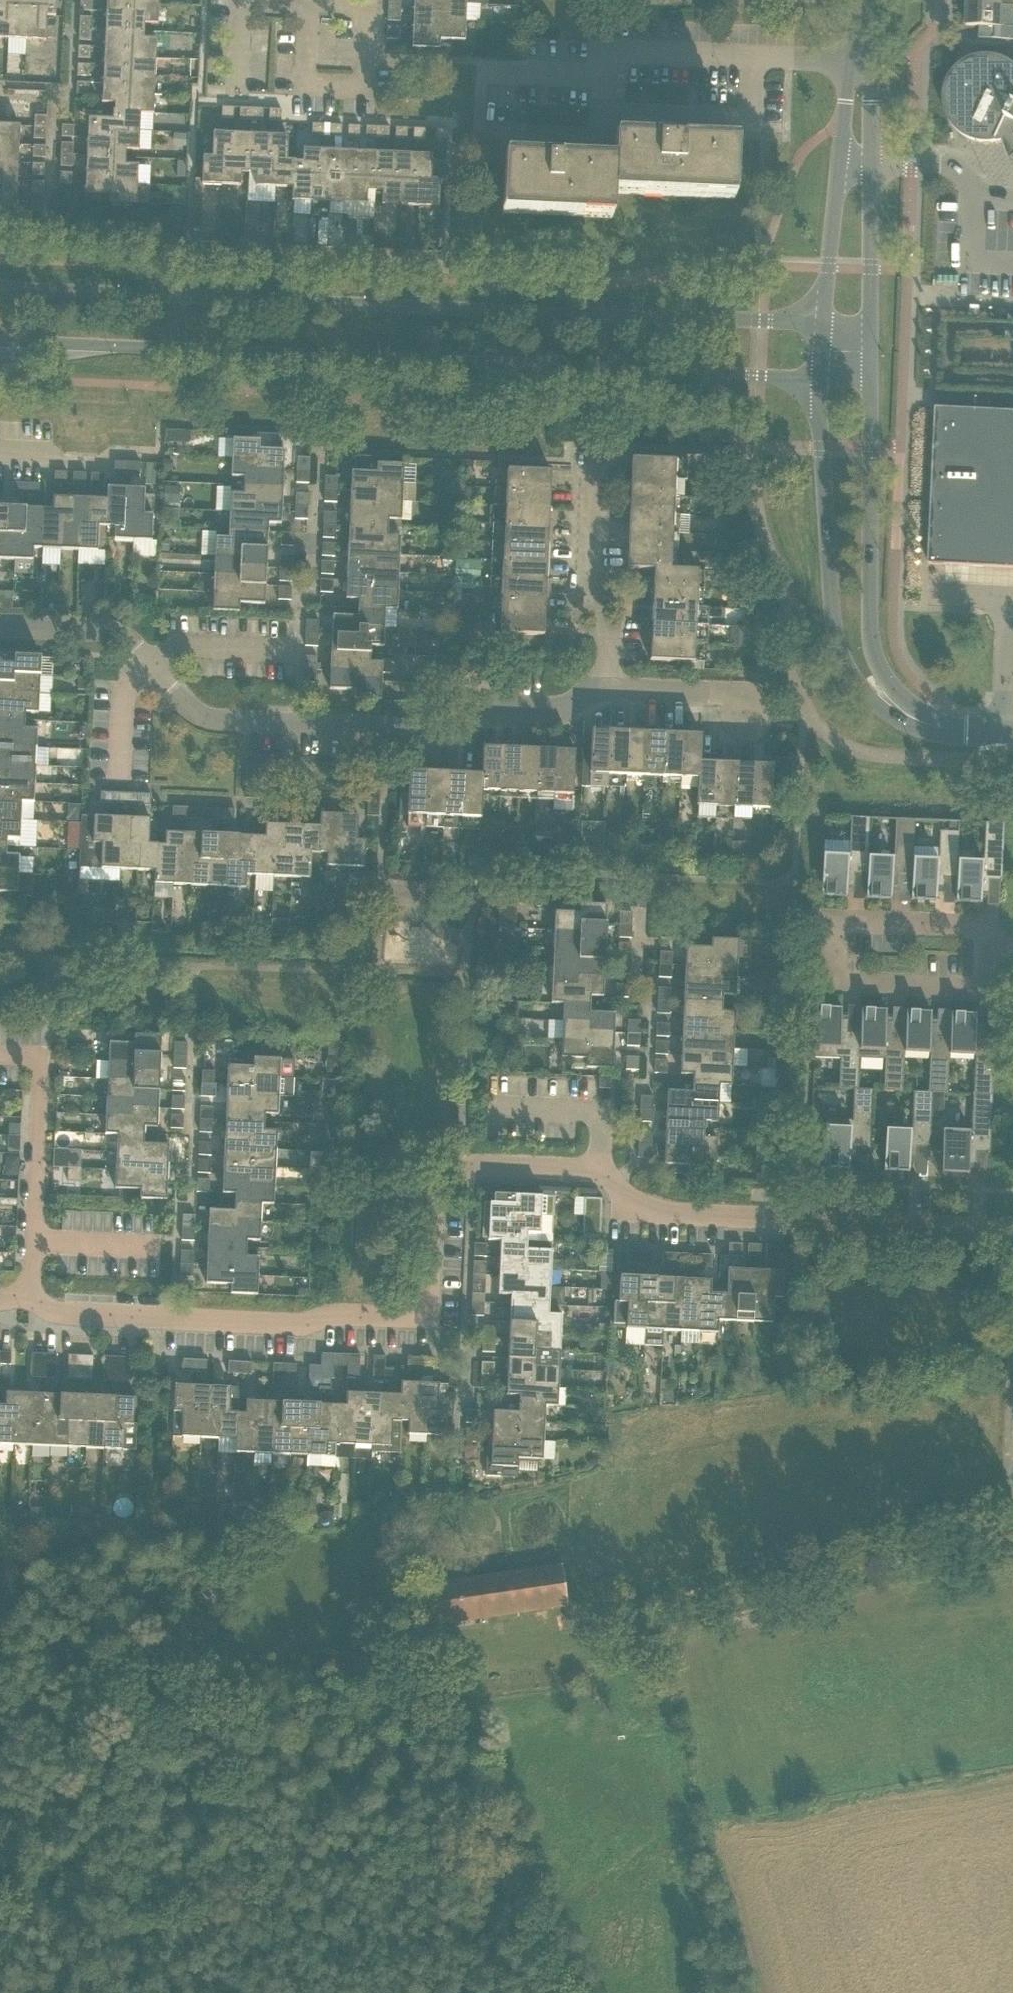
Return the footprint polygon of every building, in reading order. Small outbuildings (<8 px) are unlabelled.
[(0,8),(0,38),(8,39),(9,11),(18,12),(18,0),(0,0),(0,8)] [(8,39),(27,39),(28,12),(36,13),(36,0),(18,0),(18,12),(9,11),(8,39)] [(27,39),(45,40),(46,15),(55,15),(56,0),(36,0),(36,13),(28,12),(27,39)] [(80,10),(92,11),(93,0),(80,0),(80,10)] [(106,11),(131,12),(131,3),(158,4),(158,0),(106,0),(106,11)] [(400,9),(401,0),(388,0),(388,9),(400,9)] [(414,10),(441,11),(441,3),(466,4),(466,0),(414,0),(414,10)] [(131,12),(106,11),(105,29),(144,31),(144,23),(157,23),(158,4),(131,3),(131,12)] [(414,10),(413,28),(440,29),(440,21),(465,22),(466,4),(441,3),(441,11),(414,10)] [(967,5),(966,25),(980,25),(979,38),(1012,39),(1012,6),(967,5)] [(400,9),(388,9),(387,20),(400,21),(400,9)] [(79,28),(91,28),(92,17),(80,16),(79,28)] [(440,29),(413,28),(412,46),(439,48),(439,39),(464,40),(465,22),(440,21),(440,29)] [(387,27),(387,38),(399,39),(399,27),(387,27)] [(91,28),(79,28),(79,40),(91,40),(91,28)] [(105,29),(104,47),(129,48),(129,57),(156,58),(157,39),(144,39),(144,31),(105,29)] [(91,46),(78,45),(78,57),(90,58),(91,46)] [(129,48),(104,47),(103,64),(129,66),(128,75),(155,76),(156,58),(129,57),(129,48)] [(1011,61),(1009,60),(1005,58),(1002,57),(999,56),(995,55),(992,54),(958,53),(957,66),(954,69),(952,71),(950,74),(949,76),(948,79),(946,81),(945,84),(944,88),(944,91),(943,94),(943,97),(943,100),(943,103),(944,106),(945,110),(946,114),(947,117),(948,118),(950,122),(953,126),(955,128),(957,130),(959,132),(963,135),(966,136),(970,138),(973,139),(976,140),(980,141),(984,142),(987,142),(993,142),(998,141),(1008,137),(1012,147),(1012,62),(1011,61)] [(77,63),(77,75),(89,76),(90,64),(77,63)] [(129,66),(103,64),(103,82),(128,83),(127,93),(154,94),(155,76),(128,75),(129,66)] [(77,81),(76,93),(88,94),(89,82),(77,81)] [(128,83),(103,82),(102,102),(114,102),(114,111),(141,113),(153,113),(154,94),(127,93),(128,83)] [(234,107),(222,106),(221,119),(233,119),(234,107)] [(251,120),(251,107),(240,107),(239,119),(251,120)] [(263,108),(251,107),(251,120),(263,120),(263,108)] [(268,121),(281,121),(281,109),(269,108),(268,121)] [(141,113),(114,111),(113,119),(88,118),(87,137),(112,139),(113,130),(140,131),(141,113)] [(34,115),(34,126),(46,127),(47,115),(34,115)] [(324,123),(312,123),(311,135),(323,136),(324,123)] [(614,164),(613,190),(734,196),(737,145),(694,143),(694,142),(670,141),(670,129),(673,129),(673,128),(647,127),(648,123),(646,123),(645,141),(615,139),(614,164)] [(19,144),(20,125),(0,124),(0,143),(19,144)] [(74,137),(74,125),(62,124),(61,136),(74,137)] [(341,137),(342,124),(330,124),(329,136),(341,137)] [(360,137),(360,125),(348,125),(347,137),(360,137)] [(377,138),(378,126),(366,125),(365,138),(377,138)] [(46,127),(34,126),(33,138),(46,139),(46,127)] [(390,127),(378,126),(377,138),(389,139),(390,127)] [(407,127),(395,127),(395,139),(407,140),(407,127)] [(426,128),(413,127),(413,140),(425,141),(426,128)] [(446,129),(435,129),(435,138),(445,139),(446,129)] [(112,139),(87,137),(86,155),(125,157),(126,149),(139,149),(140,131),(113,130),(112,139)] [(231,158),(233,133),(213,132),(212,157),(203,157),(202,183),(222,184),(223,157),(231,158)] [(223,157),(222,184),(240,185),(241,172),(248,172),(250,133),(233,133),(231,158),(223,157)] [(250,133),(248,172),(257,173),(256,186),(276,187),(277,160),(267,159),(268,134),(250,133)] [(287,135),(268,134),(267,159),(277,160),(276,187),(293,187),(294,160),(286,160),(287,135)] [(61,142),(60,154),(73,154),(73,143),(61,142)] [(535,161),(504,159),(502,210),(612,215),(613,190),(614,164),(583,163),(583,162),(559,161),(560,149),(562,149),(562,147),(537,146),(537,143),(536,142),(535,161)] [(18,162),(19,144),(0,143),(0,161),(18,162)] [(33,157),(45,157),(45,145),(33,145),(33,157)] [(294,160),(293,187),(292,200),(311,201),(313,174),(322,174),(323,149),(303,149),(303,161),(294,160)] [(313,174),(311,201),(330,202),(331,175),(340,175),(341,150),(323,149),(322,174),(313,174)] [(331,175),(330,202),(349,203),(350,176),(358,176),(359,151),(341,150),(340,175),(331,175)] [(350,176),(349,203),(366,203),(367,190),(375,191),(377,152),(359,151),(358,176),(350,176)] [(394,153),(377,152),(375,191),(383,191),(382,204),(402,205),(403,178),(393,178),(394,153)] [(412,153),(394,153),(393,178),(403,178),(402,205),(419,206),(420,179),(411,178),(412,153)] [(432,154),(412,153),(411,178),(420,179),(419,206),(438,207),(439,180),(430,179),(432,154)] [(73,154),(60,154),(60,166),(72,166),(73,154)] [(125,157),(86,155),(86,173),(111,174),(110,184),(137,186),(138,165),(125,165),(125,157)] [(17,180),(18,162),(0,161),(0,179),(17,180)] [(177,161),(176,177),(185,177),(186,175),(186,161),(177,161)] [(32,175),(44,175),(45,163),(32,163),(32,175)] [(72,172),(60,172),(59,184),(71,184),(72,172)] [(85,192),(106,193),(106,202),(136,203),(137,186),(110,184),(111,174),(86,173),(85,192)] [(17,198),(17,180),(0,179),(0,197),(17,198)] [(31,193),(43,193),(44,181),(31,181),(31,193)] [(16,217),(17,198),(0,197),(0,217),(16,217)] [(30,211),(42,211),(43,199),(30,199),(30,211)] [(929,564),(1012,568),(1012,411),(936,407),(929,564)] [(166,429),(165,442),(188,443),(189,430),(166,429)] [(258,468),(284,469),(284,450),(259,449),(260,440),(233,439),(232,458),(258,459),(258,468)] [(297,469),(309,470),(310,457),(297,456),(297,469)] [(351,471),(351,490),(376,491),(377,482),(403,483),(404,464),(390,464),(390,457),(356,456),(355,471),(351,471)] [(258,459),(232,458),(231,477),(244,478),(244,485),(283,487),(284,469),(258,468),(258,459)] [(632,458),(631,478),(675,480),(686,480),(687,460),(632,458)] [(164,460),(163,469),(172,469),(172,460),(164,460)] [(127,474),(127,462),(114,461),(114,474),(127,474)] [(461,461),(461,473),(472,474),(472,462),(461,461)] [(140,462),(127,462),(127,474),(140,475),(140,462)] [(309,470),(297,469),(296,482),(309,483),(309,470)] [(506,488),(550,490),(551,471),(507,469),(506,488)] [(54,471),(54,484),(67,484),(68,472),(54,471)] [(86,472),(73,472),(72,485),(86,485),(86,472)] [(104,486),(104,473),(91,473),(90,486),(104,486)] [(325,488),(337,489),(338,476),(325,475),(325,488)] [(631,478),(630,495),(674,497),(675,480),(631,478)] [(26,495),(27,482),(14,482),(13,495),(26,495)] [(27,482),(26,495),(39,496),(40,483),(27,482)] [(351,490),(350,508),(376,509),(376,500),(402,501),(403,483),(377,482),(376,491),(351,490)] [(230,494),(229,511),(256,513),(256,504),(282,505),(283,487),(244,485),(243,494),(230,494)] [(163,486),(162,503),(178,504),(179,487),(163,486)] [(107,499),(90,498),(89,524),(80,524),(78,549),(97,550),(98,525),(107,526),(108,487),(107,487),(107,499)] [(126,488),(108,487),(107,526),(115,526),(114,539),(133,540),(134,514),(125,513),(126,488)] [(145,488),(126,488),(125,513),(134,514),(133,540),(152,541),(153,514),(144,513),(145,488)] [(337,489),(325,488),(324,501),(337,502),(337,489)] [(495,488),(494,506),(549,508),(550,490),(506,488),(495,488)] [(296,492),(295,505),(308,506),(308,493),(296,492)] [(674,497),(630,495),(629,512),(674,514),(674,515),(679,515),(690,516),(690,498),(674,497)] [(52,509),(44,508),(42,548),(61,549),(62,523),(71,523),(72,497),(53,497),(52,509)] [(90,498),(72,497),(71,523),(62,523),(61,549),(78,549),(80,524),(89,524),(90,498)] [(376,509),(350,508),(349,526),(388,527),(388,519),(401,519),(402,501),(376,500),(376,509)] [(256,513),(229,511),(228,529),(268,531),(268,523),(281,524),(282,505),(256,504),(256,513)] [(308,506),(295,505),(295,518),(307,519),(308,506)] [(549,508),(494,506),(493,524),(549,526),(549,508)] [(7,507),(6,533),(0,533),(0,559),(14,559),(15,533),(24,534),(25,508),(7,507)] [(15,533),(14,559),(33,560),(34,547),(42,548),(44,508),(25,508),(24,534),(15,533)] [(323,511),(323,524),(336,525),(336,512),(323,511)] [(674,514),(629,512),(629,531),(679,533),(679,515),(674,515),(674,514)] [(336,525),(323,524),(322,537),(335,538),(336,525)] [(493,524),(492,542),(548,544),(549,526),(493,524)] [(349,526),(348,544),(374,545),(374,554),(400,555),(401,536),(387,535),(388,527),(349,526)] [(268,531),(228,529),(228,538),(216,538),(215,556),(241,557),(241,548),(267,549),(268,531)] [(679,533),(629,531),(628,549),(678,551),(679,533)] [(281,545),(293,546),(294,533),(281,532),(281,545)] [(159,540),(159,553),(169,553),(169,541),(159,540)] [(322,542),(322,556),(334,556),(335,543),(322,542)] [(548,544),(492,542),(491,560),(547,561),(548,544)] [(374,545),(348,544),(347,562),(373,563),(373,572),(399,573),(400,555),(374,554),(374,545)] [(215,556),(214,574),(240,575),(240,566),(266,567),(267,549),(241,548),(241,557),(215,556)] [(678,551),(628,549),(627,568),(654,569),(671,570),(671,569),(677,569),(678,551)] [(279,568),(292,568),(293,555),(280,555),(279,568)] [(491,560),(490,578),(546,579),(547,561),(491,560)] [(321,561),(321,574),(334,575),(334,561),(321,561)] [(373,563),(347,562),(346,580),(372,581),(372,590),(398,591),(399,573),(373,572),(373,563)] [(214,574),(213,592),(239,593),(240,584),(265,585),(266,567),(240,566),(240,575),(214,574)] [(292,568),(279,568),(279,581),(292,581),(292,568)] [(654,569),(653,587),(702,589),(703,570),(677,569),(671,569),(671,570),(654,569)] [(546,579),(490,578),(489,596),(501,596),(545,598),(546,579)] [(321,579),(320,592),(333,593),(333,579),(321,579)] [(372,581),(346,580),(346,598),(358,599),(358,608),(384,609),(397,609),(398,591),(372,590),(372,581)] [(239,593),(213,592),(212,611),(239,612),(240,603),(265,604),(265,585),(240,584),(239,593)] [(278,599),(291,600),(291,587),(279,586),(278,599)] [(653,587),(652,605),(697,607),(701,607),(702,589),(653,587)] [(545,598),(501,596),(501,614),(545,615),(545,598)] [(697,607),(652,605),(651,623),(707,626),(707,608),(701,607),(697,607)] [(333,615),(332,634),(358,635),(358,626),(384,627),(384,609),(358,608),(358,616),(333,615)] [(545,615),(501,614),(500,633),(544,635),(545,615)] [(306,620),(305,632),(318,633),(319,620),(306,620)] [(707,626),(651,623),(651,641),(706,644),(707,626)] [(358,635),(332,634),(331,652),(369,653),(370,645),(383,645),(384,627),(358,626),(358,635)] [(318,633),(305,632),(305,645),(318,646),(318,633)] [(706,644),(651,641),(650,660),(705,662),(706,644)] [(331,652),(330,670),(356,671),(356,680),(382,681),(382,672),(391,673),(391,660),(383,659),(383,661),(369,660),(369,653),(331,652)] [(14,656),(0,655),(0,683),(14,683),(14,674),(40,676),(41,657),(14,656)] [(304,656),(304,669),(317,669),(317,656),(304,656)] [(443,667),(428,667),(427,683),(442,684),(443,667)] [(317,669),(304,669),(303,682),(316,682),(317,669)] [(356,671),(330,670),(329,689),(355,690),(354,699),(381,700),(382,681),(356,680),(356,671)] [(13,701),(13,692),(39,694),(40,676),(14,674),(14,683),(0,683),(0,701),(13,701)] [(76,678),(75,690),(87,691),(88,679),(76,678)] [(0,701),(0,719),(25,720),(25,712),(38,712),(39,694),(13,692),(13,701),(0,701)] [(11,737),(10,746),(36,747),(37,729),(25,728),(25,720),(0,719),(0,737),(11,737)] [(590,761),(582,761),(581,787),(607,788),(608,775),(610,730),(591,730),(590,761)] [(610,730),(608,775),(626,776),(628,731),(610,730)] [(628,731),(626,776),(644,776),(646,732),(628,731)] [(644,776),(662,777),(664,733),(646,732),(644,776)] [(662,777),(662,783),(680,783),(682,734),(664,733),(662,777)] [(682,734),(680,783),(697,784),(698,778),(698,779),(699,762),(700,762),(701,734),(682,734)] [(10,755),(10,764),(36,765),(36,747),(10,746),(11,737),(0,737),(0,755),(10,755)] [(500,792),(502,747),(482,747),(481,774),(482,774),(482,791),(500,792)] [(520,748),(502,747),(500,792),(518,792),(520,748)] [(538,749),(520,748),(518,792),(536,793),(538,749)] [(536,793),(554,794),(556,750),(548,750),(538,749),(536,793)] [(574,751),(556,750),(554,794),(573,795),(574,751)] [(260,780),(260,755),(247,754),(246,779),(260,780)] [(9,773),(9,782),(35,783),(36,765),(10,764),(10,755),(0,755),(0,773),(9,773)] [(260,755),(260,780),(271,780),(272,755),(260,755)] [(272,755),(271,780),(284,781),(285,756),(272,755)] [(696,806),(715,807),(717,763),(700,762),(699,762),(698,779),(698,778),(697,784),(696,806)] [(715,807),(734,807),(736,763),(717,763),(715,807)] [(734,807),(751,808),(753,764),(736,763),(734,807)] [(751,808),(770,809),(773,765),(753,764),(751,808)] [(409,770),(407,814),(427,815),(429,771),(409,770)] [(427,815),(444,816),(446,772),(429,771),(427,815)] [(444,816),(462,817),(464,773),(446,772),(444,816)] [(0,773),(0,800),(34,802),(35,783),(9,782),(9,773),(0,773)] [(462,817),(481,818),(482,791),(482,774),(481,774),(464,773),(462,817)] [(260,780),(246,779),(245,798),(259,798),(260,780)] [(368,789),(368,802),(379,803),(380,789),(368,789)] [(113,804),(114,792),(100,791),(100,803),(113,804)] [(114,792),(113,804),(131,804),(132,793),(114,792)] [(132,793),(131,804),(137,805),(151,805),(151,794),(132,793)] [(21,820),(21,802),(34,802),(0,800),(0,819),(21,820)] [(379,803),(368,802),(367,815),(379,816),(379,803)] [(185,818),(186,807),(173,806),(172,818),(185,818)] [(68,807),(68,820),(81,821),(82,815),(82,807),(68,807)] [(186,807),(185,818),(203,819),(204,808),(186,807)] [(222,808),(204,808),(203,819),(222,820),(222,808)] [(222,808),(222,820),(234,821),(234,809),(222,808)] [(320,813),(319,826),(318,853),(327,853),(327,866),(345,866),(346,840),(338,840),(339,814),(320,813)] [(358,815),(339,814),(338,840),(346,840),(345,866),(365,867),(366,840),(357,840),(358,815)] [(80,849),(79,867),(120,869),(121,843),(112,842),(113,817),(82,815),(81,821),(81,823),(80,849)] [(867,873),(868,856),(869,817),(850,816),(850,818),(851,818),(849,857),(848,857),(848,855),(823,854),(821,896),(846,897),(847,885),(853,885),(853,872),(867,873)] [(131,817),(113,817),(112,842),(121,843),(120,869),(138,870),(139,844),(130,843),(131,817)] [(150,818),(131,817),(130,843),(139,844),(138,870),(155,871),(156,871),(157,843),(149,843),(150,818)] [(623,817),(623,825),(631,825),(631,819),(629,817),(623,817)] [(868,856),(867,873),(866,898),(891,899),(892,887),(898,887),(898,874),(912,875),(913,858),(914,820),(917,821),(917,819),(892,818),(892,819),(896,820),(894,858),(893,858),(893,857),(868,856)] [(7,846),(7,838),(20,839),(21,820),(0,819),(0,846),(7,846)] [(581,821),(580,837),(592,837),(604,838),(604,822),(581,821)] [(948,821),(948,831),(958,832),(959,821),(948,821)] [(80,849),(81,823),(68,822),(67,848),(80,849)] [(958,860),(957,876),(956,901),(981,902),(982,890),(988,890),(989,879),(1002,879),(1004,823),(985,822),(983,861),(958,860)] [(265,836),(257,836),(255,875),(272,876),(274,850),(283,850),(285,824),(265,823),(265,836)] [(274,850),(272,876),(290,877),(291,851),(301,851),(302,825),(285,824),(283,850),(274,850)] [(319,826),(302,825),(301,851),(291,851),(290,877),(310,878),(311,853),(318,853),(319,826)] [(642,829),(641,846),(658,846),(659,830),(642,829)] [(665,830),(664,846),(677,847),(678,830),(665,830)] [(957,877),(958,832),(948,831),(939,831),(939,832),(940,832),(939,860),(938,860),(938,859),(913,858),(912,875),(911,900),(936,901),(937,885),(943,885),(943,876),(957,877)] [(156,871),(155,871),(154,883),(174,884),(175,858),(183,859),(184,833),(165,832),(165,844),(157,843),(156,871)] [(175,858),(174,884),(191,885),(193,859),(201,859),(203,833),(184,833),(183,859),(175,858)] [(193,859),(191,885),(210,886),(211,860),(220,860),(221,834),(203,833),(201,859),(193,859)] [(239,835),(221,834),(220,860),(211,860),(210,886),(228,887),(229,861),(238,861),(239,835)] [(679,834),(678,847),(693,848),(694,835),(679,834)] [(257,836),(239,835),(238,861),(229,861),(228,887),(246,888),(247,875),(255,875),(257,836)] [(506,840),(506,844),(515,844),(515,840),(515,835),(506,835),(506,840)] [(611,836),(610,844),(622,845),(622,836),(611,836)] [(552,842),(552,846),(563,846),(564,843),(564,837),(552,837),(552,842)] [(490,840),(483,851),(487,854),(489,855),(496,844),(495,843),(490,840)] [(731,855),(731,858),(750,859),(750,856),(750,843),(732,842),(731,855)] [(0,846),(0,873),(18,874),(19,855),(7,854),(7,846),(0,846)] [(701,854),(701,857),(712,857),(712,854),(712,849),(701,849),(701,854)] [(17,892),(18,874),(0,873),(0,892),(17,892)] [(581,922),(606,924),(607,905),(580,903),(578,913),(555,911),(554,930),(580,931),(581,922)] [(104,910),(103,923),(115,923),(116,911),(104,910)] [(619,924),(632,925),(632,912),(620,911),(619,924)] [(554,930),(553,948),(579,949),(580,940),(606,942),(606,924),(581,922),(580,931),(554,930)] [(632,925),(619,924),(619,937),(631,938),(632,925)] [(225,925),(225,934),(236,934),(236,925),(225,925)] [(711,957),(737,959),(738,940),(711,939),(711,947),(686,946),(685,965),(711,966),(711,957)] [(553,948),(553,966),(579,967),(579,958),(605,959),(606,942),(580,940),(579,949),(553,948)] [(631,956),(631,943),(618,942),(618,956),(631,956)] [(660,951),(659,964),(672,964),(672,951),(660,951)] [(711,966),(685,965),(684,983),(710,984),(710,975),(736,977),(737,959),(711,957),(711,966)] [(553,966),(552,984),(578,985),(578,976),(604,977),(605,959),(579,958),(579,967),(553,966)] [(617,974),(630,974),(630,961),(618,960),(617,974)] [(672,964),(659,964),(658,977),(671,978),(672,964)] [(684,983),(683,1001),(722,1003),(723,995),(736,995),(736,977),(710,975),(710,984),(684,983)] [(552,984),(551,1003),(590,1004),(591,996),(603,996),(604,977),(578,976),(578,985),(552,984)] [(629,997),(629,984),(617,983),(616,997),(629,997)] [(657,1000),(670,1001),(671,988),(658,987),(657,1000)] [(670,1001),(657,1000),(657,1013),(670,1014),(670,1001)] [(683,1001),(683,1019),(708,1020),(708,1029),(734,1030),(735,1012),(722,1011),(722,1003),(683,1001)] [(590,1004),(551,1003),(564,1004),(563,1021),(589,1022),(588,1031),(614,1032),(615,1013),(590,1012),(590,1004)] [(859,1057),(860,1033),(846,1032),(847,1019),(841,1019),(842,1007),(816,1006),(814,1057),(839,1058),(839,1057),(840,1057),(839,1087),(838,1086),(837,1088),(857,1089),(859,1057)] [(860,1033),(859,1057),(884,1058),(884,1057),(885,1057),(884,1088),(883,1088),(882,1089),(902,1090),(904,1051),(905,1035),(891,1034),(892,1021),(886,1021),(886,1009),(861,1008),(860,1033)] [(906,1010),(905,1035),(904,1051),(929,1052),(929,1051),(931,1051),(929,1090),(927,1090),(927,1091),(932,1091),(947,1092),(949,1053),(950,1037),(936,1036),(937,1023),(931,1023),(931,1011),(906,1010)] [(951,1012),(950,1037),(949,1053),(974,1054),(974,1053),(975,1053),(974,1092),(972,1092),(972,1093),(992,1094),(995,1037),(993,1037),(993,1039),(981,1038),(981,1025),(976,1025),(976,1013),(951,1012)] [(683,1019),(682,1037),(708,1038),(707,1047),(733,1048),(734,1030),(708,1029),(708,1020),(683,1019)] [(628,1020),(627,1033),(640,1033),(641,1020),(628,1020)] [(563,1021),(562,1039),(588,1040),(588,1049),(613,1050),(614,1032),(588,1031),(589,1022),(563,1021)] [(669,1023),(656,1023),(656,1036),(669,1036),(669,1023)] [(773,1032),(773,1042),(780,1042),(781,1033),(773,1032)] [(640,1033),(627,1033),(627,1045),(639,1046),(640,1033)] [(109,1042),(108,1061),(134,1062),(135,1053),(161,1054),(161,1036),(135,1034),(134,1043),(109,1042)] [(708,1038),(682,1037),(681,1055),(707,1056),(706,1065),(732,1066),(733,1048),(707,1047),(708,1038)] [(588,1040),(562,1039),(561,1058),(586,1059),(586,1067),(612,1069),(613,1050),(588,1049),(588,1040)] [(656,1041),(655,1054),(668,1054),(668,1041),(656,1041)] [(174,1055),(186,1055),(187,1042),(174,1042),(174,1055)] [(346,1068),(346,1044),(331,1044),(332,1068),(346,1068)] [(134,1062),(108,1061),(108,1079),(134,1080),(134,1071),(160,1072),(161,1054),(135,1053),(134,1062)] [(186,1055),(174,1055),(173,1068),(186,1068),(186,1055)] [(706,1065),(707,1056),(681,1055),(680,1074),(693,1075),(692,1083),(719,1084),(731,1085),(732,1066),(706,1065)] [(638,1070),(639,1057),(626,1056),(626,1069),(638,1070)] [(228,1065),(227,1084),(253,1085),(254,1076),(290,1078),(294,1078),(294,1059),(254,1058),(253,1066),(228,1065)] [(573,1058),(573,1068),(585,1069),(585,1059),(573,1058)] [(767,1058),(767,1068),(780,1068),(780,1059),(767,1058)] [(655,1059),(654,1073),(667,1073),(668,1060),(655,1059)] [(761,1069),(760,1086),(778,1086),(779,1070),(761,1069)] [(202,1070),(201,1083),(214,1084),(215,1071),(202,1070)] [(134,1080),(108,1079),(107,1097),(133,1098),(133,1089),(159,1090),(160,1072),(134,1071),(134,1080)] [(253,1085),(227,1084),(226,1102),(252,1103),(253,1094),(279,1096),(293,1096),(293,1095),(289,1095),(290,1078),(254,1076),(253,1085)] [(599,1076),(599,1088),(610,1088),(611,1077),(599,1076)] [(185,1091),(185,1078),(173,1077),(172,1091),(185,1091)] [(338,1081),(322,1080),(321,1097),(332,1098),(337,1098),(338,1081)] [(718,1103),(719,1084),(692,1083),(668,1082),(667,1090),(666,1109),(692,1110),(692,1101),(718,1103)] [(214,1084),(201,1083),(201,1096),(214,1097),(214,1084)] [(851,1119),(826,1118),(824,1167),(849,1169),(850,1163),(850,1157),(856,1157),(856,1148),(867,1148),(868,1148),(868,1151),(870,1151),(872,1089),(857,1089),(854,1088),(853,1120),(851,1120),(851,1119)] [(107,1097),(106,1115),(132,1116),(132,1107),(158,1108),(159,1090),(133,1089),(133,1098),(107,1097)] [(768,1089),(768,1095),(771,1099),(777,1100),(778,1089),(768,1089)] [(932,1091),(927,1091),(913,1091),(913,1092),(914,1092),(912,1130),(911,1130),(886,1129),(884,1170),(909,1171),(910,1161),(910,1155),(916,1156),(916,1147),(927,1147),(928,1147),(928,1149),(930,1149),(932,1091)] [(933,1093),(932,1102),(940,1102),(944,1099),(944,1093),(933,1093)] [(992,1094),(972,1093),(972,1095),(974,1095),(972,1132),(970,1131),(970,1130),(943,1129),(941,1173),(968,1174),(968,1162),(974,1162),(975,1149),(988,1150),(988,1152),(989,1153),(992,1094)] [(226,1102),(226,1120),(265,1122),(265,1113),(278,1113),(279,1096),(253,1094),(252,1103),(226,1102)] [(171,1109),(184,1109),(185,1096),(172,1095),(171,1109)] [(640,1095),(640,1108),(653,1109),(653,1096),(640,1095)] [(666,1109),(665,1127),(704,1129),(705,1121),(718,1122),(718,1103),(692,1101),(692,1110),(666,1109)] [(200,1119),(213,1119),(213,1106),(200,1106),(200,1119)] [(106,1115),(105,1133),(145,1135),(145,1127),(157,1127),(158,1108),(132,1107),(132,1116),(106,1115)] [(653,1109),(640,1108),(639,1121),(652,1122),(653,1109)] [(170,1128),(183,1128),(184,1115),(171,1114),(170,1128)] [(757,1123),(757,1132),(777,1133),(778,1115),(767,1115),(766,1123),(757,1123)] [(213,1119),(200,1119),(199,1132),(212,1132),(213,1119)] [(226,1120),(225,1138),(251,1139),(250,1148),(276,1149),(277,1130),(264,1129),(265,1122),(226,1120)] [(704,1129),(665,1127),(665,1145),(690,1146),(690,1155),(716,1157),(717,1138),(704,1137),(704,1129)] [(638,1144),(651,1144),(651,1132),(639,1131),(638,1144)] [(145,1135),(105,1133),(105,1134),(117,1134),(117,1151),(143,1153),(142,1162),(168,1163),(169,1144),(144,1143),(145,1135)] [(251,1139),(225,1138),(224,1156),(250,1157),(250,1166),(276,1167),(276,1149),(250,1148),(251,1139)] [(211,1142),(199,1141),(198,1155),(211,1155),(211,1142)] [(756,1142),(755,1158),(776,1159),(777,1142),(756,1142)] [(651,1144),(638,1144),(638,1157),(650,1158),(651,1144)] [(690,1146),(665,1145),(664,1164),(689,1165),(688,1174),(715,1175),(716,1157),(690,1155),(690,1146)] [(54,1149),(53,1162),(68,1163),(69,1149),(54,1149)] [(69,1149),(68,1163),(81,1163),(82,1150),(69,1149)] [(117,1151),(116,1169),(142,1171),(142,1180),(167,1181),(168,1163),(142,1162),(143,1153),(117,1151)] [(250,1157),(224,1156),(223,1174),(249,1175),(249,1184),(275,1185),(276,1167),(250,1166),(250,1157)] [(211,1160),(198,1159),(197,1172),(210,1173),(211,1160)] [(80,1181),(81,1168),(68,1167),(67,1181),(80,1181)] [(774,1168),(762,1168),(761,1181),(774,1182),(774,1168)] [(142,1171),(116,1169),(115,1188),(140,1189),(140,1198),(167,1200),(167,1181),(142,1180),(142,1171)] [(306,1169),(305,1187),(324,1187),(324,1170),(306,1169)] [(249,1175),(223,1174),(222,1193),(235,1193),(235,1202),(262,1204),(274,1204),(275,1185),(249,1184),(249,1175)] [(197,1178),(196,1192),(209,1192),(210,1179),(197,1178)] [(512,1214),(541,1215),(554,1215),(554,1197),(556,1197),(556,1196),(494,1193),(494,1202),(490,1202),(489,1208),(483,1208),(483,1221),(489,1221),(511,1222),(512,1214)] [(583,1216),(601,1217),(602,1198),(584,1198),(583,1216)] [(209,1209),(208,1228),(234,1229),(235,1220),(261,1222),(262,1204),(235,1202),(234,1211),(209,1209)] [(182,1227),(195,1228),(195,1215),(183,1214),(182,1227)] [(511,1222),(489,1221),(489,1226),(483,1226),(482,1238),(488,1238),(488,1240),(500,1240),(539,1242),(539,1241),(540,1241),(541,1215),(512,1214),(511,1222)] [(601,1217),(583,1216),(582,1237),(600,1238),(601,1217)] [(208,1228),(208,1246),(247,1248),(247,1240),(260,1240),(261,1222),(235,1220),(234,1229),(208,1228)] [(195,1228),(182,1227),(181,1240),(194,1241),(195,1228)] [(539,1242),(500,1240),(499,1257),(525,1258),(525,1267),(551,1269),(552,1250),(539,1249),(539,1242)] [(487,1243),(474,1243),(474,1256),(486,1257),(487,1243)] [(729,1243),(729,1255),(742,1256),(742,1243),(729,1243)] [(761,1257),(762,1244),(748,1243),(748,1256),(761,1257)] [(766,1244),(765,1270),(763,1296),(755,1295),(753,1322),(772,1323),(772,1318),(781,1319),(784,1271),(771,1270),(772,1257),(779,1258),(780,1245),(766,1244)] [(208,1246),(207,1264),(233,1265),(232,1274),(258,1276),(259,1255),(246,1254),(247,1248),(208,1246)] [(600,1249),(599,1271),(601,1272),(611,1272),(612,1272),(613,1250),(600,1249)] [(181,1250),(180,1263),(193,1263),(194,1250),(181,1250)] [(640,1264),(640,1251),(627,1251),(626,1263),(640,1264)] [(653,1252),(640,1251),(640,1264),(652,1265),(653,1252)] [(675,1266),(676,1253),(663,1252),(662,1265),(675,1266)] [(676,1253),(675,1266),(688,1266),(689,1253),(676,1253)] [(712,1255),(699,1254),(699,1267),(712,1267),(712,1255)] [(525,1258),(499,1257),(499,1275),(524,1276),(524,1286),(550,1287),(551,1269),(525,1267),(525,1258)] [(473,1261),(473,1274),(486,1275),(486,1261),(473,1261)] [(193,1263),(180,1263),(180,1276),(193,1276),(193,1263)] [(233,1265),(207,1264),(206,1283),(231,1284),(231,1293),(257,1294),(258,1276),(232,1274),(233,1265)] [(727,1294),(720,1293),(719,1320),(736,1321),(737,1294),(746,1295),(747,1269),(728,1268),(727,1294)] [(737,1294),(736,1321),(753,1322),(755,1295),(763,1296),(765,1270),(747,1269),(746,1295),(737,1294)] [(693,1279),(692,1305),(700,1305),(699,1332),(718,1333),(719,1320),(720,1293),(727,1294),(728,1274),(720,1273),(719,1280),(711,1280),(693,1279)] [(524,1276),(499,1275),(498,1294),(511,1295),(510,1304),(549,1305),(550,1287),(524,1286),(524,1276)] [(638,1302),(639,1277),(620,1276),(618,1302),(614,1301),(613,1323),(626,1324),(626,1344),(644,1345),(645,1329),(646,1303),(638,1302)] [(657,1278),(639,1277),(638,1302),(646,1303),(645,1329),(644,1345),(662,1346),(663,1330),(664,1304),(656,1304),(657,1278)] [(675,1278),(657,1278),(656,1304),(664,1304),(663,1330),(682,1331),(683,1305),(674,1304),(675,1278)] [(693,1279),(675,1278),(674,1304),(683,1305),(682,1331),(699,1332),(700,1305),(692,1305),(693,1279)] [(472,1280),(472,1293),(485,1293),(485,1280),(472,1280)] [(484,1302),(472,1302),(471,1315),(484,1316),(484,1302)] [(549,1305),(510,1304),(509,1322),(536,1323),(536,1332),(562,1333),(563,1314),(549,1313),(549,1305)] [(509,1322),(509,1340),(535,1341),(535,1350),(561,1352),(562,1333),(536,1332),(536,1323),(509,1322)] [(483,1325),(483,1338),(495,1339),(496,1326),(483,1325)] [(495,1339),(483,1338),(482,1351),(495,1352),(495,1339)] [(535,1341),(509,1340),(508,1358),(535,1359),(535,1368),(560,1370),(561,1352),(535,1350),(535,1341)] [(0,1351),(0,1364),(11,1364),(11,1352),(0,1351)] [(44,1378),(45,1353),(33,1352),(32,1377),(44,1378)] [(57,1354),(45,1353),(44,1378),(56,1378),(57,1354)] [(309,1428),(307,1454),(307,1466),(325,1467),(326,1455),(335,1455),(336,1443),(337,1404),(326,1404),(326,1395),(330,1395),(331,1378),(334,1378),(335,1353),(321,1353),(321,1365),(320,1377),(319,1393),(319,1403),(317,1428),(309,1428)] [(80,1379),(81,1355),(68,1354),(67,1379),(80,1379)] [(337,1404),(336,1443),(354,1443),(356,1418),(364,1418),(365,1393),(354,1392),(354,1379),(359,1379),(360,1354),(348,1354),(346,1405),(337,1404)] [(81,1355),(80,1379),(93,1380),(94,1355),(81,1355)] [(384,1380),(385,1368),(386,1356),(374,1355),(372,1380),(384,1380)] [(116,1381),(117,1356),(104,1356),(103,1380),(116,1381)] [(130,1357),(117,1356),(116,1381),(129,1382),(130,1357)] [(420,1369),(420,1357),(409,1356),(409,1369),(420,1369)] [(420,1357),(420,1369),(432,1370),(433,1358),(420,1357)] [(194,1371),(195,1359),(183,1358),(183,1371),(194,1371)] [(535,1359),(508,1358),(507,1375),(534,1377),(534,1386),(559,1388),(560,1370),(535,1368),(535,1359)] [(207,1360),(195,1359),(194,1371),(206,1372),(207,1360)] [(239,1374),(239,1361),(228,1360),(228,1373),(239,1374)] [(252,1362),(239,1361),(239,1374),(251,1374),(252,1362)] [(482,1362),(481,1374),(494,1374),(494,1362),(482,1362)] [(609,1362),(608,1374),(618,1375),(618,1362),(609,1362)] [(283,1392),(284,1363),(273,1363),(271,1391),(283,1392)] [(297,1364),(284,1363),(283,1392),(295,1392),(297,1364)] [(320,1377),(321,1365),(309,1364),(308,1393),(319,1393),(320,1377)] [(397,1368),(385,1368),(384,1380),(396,1381),(397,1368)] [(494,1374),(481,1374),(481,1388),(493,1388),(494,1374)] [(534,1377),(507,1375),(506,1394),(519,1395),(518,1404),(546,1405),(558,1406),(559,1388),(534,1386),(534,1377)] [(401,1381),(400,1394),(401,1394),(400,1420),(409,1421),(408,1434),(427,1435),(428,1409),(419,1408),(419,1382),(401,1381)] [(448,1384),(419,1382),(419,1408),(428,1409),(427,1435),(445,1436),(448,1384)] [(194,1385),(175,1384),(172,1436),(182,1436),(201,1436),(202,1411),(193,1410),(194,1385)] [(212,1386),(194,1385),(193,1410),(202,1411),(201,1436),(219,1437),(220,1412),(211,1411),(212,1386)] [(231,1387),(212,1386),(211,1411),(220,1412),(219,1437),(235,1438),(236,1438),(237,1412),(230,1412),(231,1387)] [(14,1445),(15,1418),(24,1419),(25,1393),(6,1392),(6,1404),(0,1404),(0,1444),(14,1445)] [(15,1418),(14,1445),(32,1445),(33,1419),(42,1419),(43,1393),(25,1393),(24,1419),(15,1418)] [(33,1419),(32,1445),(50,1446),(51,1420),(60,1420),(61,1394),(43,1393),(42,1419),(33,1419)] [(372,1459),(372,1451),(372,1444),(373,1444),(374,1419),(381,1419),(383,1393),(365,1393),(364,1418),(356,1418),(354,1443),(354,1458),(372,1459)] [(373,1444),(372,1444),(372,1451),(399,1452),(400,1420),(401,1394),(400,1394),(383,1393),(381,1419),(374,1419),(373,1444)] [(51,1420),(50,1446),(68,1447),(69,1421),(78,1421),(79,1395),(61,1394),(60,1420),(51,1420)] [(69,1421),(68,1447),(86,1448),(87,1421),(96,1422),(97,1396),(79,1395),(78,1421),(69,1421)] [(115,1397),(97,1396),(96,1422),(87,1421),(86,1448),(104,1449),(105,1422),(114,1423),(115,1397)] [(134,1398),(115,1397),(114,1423),(105,1422),(104,1449),(135,1450),(136,1425),(133,1425),(134,1398)] [(236,1438),(235,1438),(234,1451),(254,1452),(255,1425),(263,1426),(264,1401),(246,1400),(246,1412),(237,1412),(236,1438)] [(255,1425),(254,1452),(272,1453),(273,1427),(281,1427),(283,1402),(264,1401),(263,1426),(255,1425)] [(273,1427),(272,1453),(289,1453),(290,1427),(299,1428),(300,1403),(283,1402),(281,1427),(273,1427)] [(290,1427),(289,1453),(307,1454),(309,1428),(317,1428),(319,1403),(300,1403),(299,1428),(290,1427)] [(546,1405),(518,1404),(518,1411),(493,1410),(492,1429),(518,1430),(519,1422),(545,1423),(546,1405)] [(479,1423),(480,1410),(466,1409),(466,1423),(479,1423)] [(518,1430),(492,1429),(491,1447),(518,1448),(518,1440),(544,1441),(545,1423),(519,1422),(518,1430)] [(466,1428),(465,1446),(478,1446),(478,1442),(479,1428),(466,1428)] [(491,1447),(491,1448),(487,1448),(486,1476),(517,1477),(518,1459),(543,1460),(544,1441),(518,1440),(518,1448),(491,1447)] [(478,1446),(465,1446),(464,1459),(477,1460),(478,1446)] [(171,1486),(171,1500),(185,1500),(186,1492),(181,1487),(171,1486)] [(214,1501),(213,1521),(230,1521),(231,1501),(214,1501)] [(30,1507),(29,1523),(45,1524),(46,1508),(30,1507)] [(327,1511),(319,1514),(322,1524),(330,1522),(327,1512),(327,1511)] [(90,1515),(90,1526),(98,1527),(101,1527),(101,1520),(101,1515),(90,1515)] [(101,1527),(100,1532),(118,1533),(118,1527),(119,1520),(101,1520),(101,1527)] [(416,1628),(568,1605),(561,1564),(410,1587),(416,1628)]
